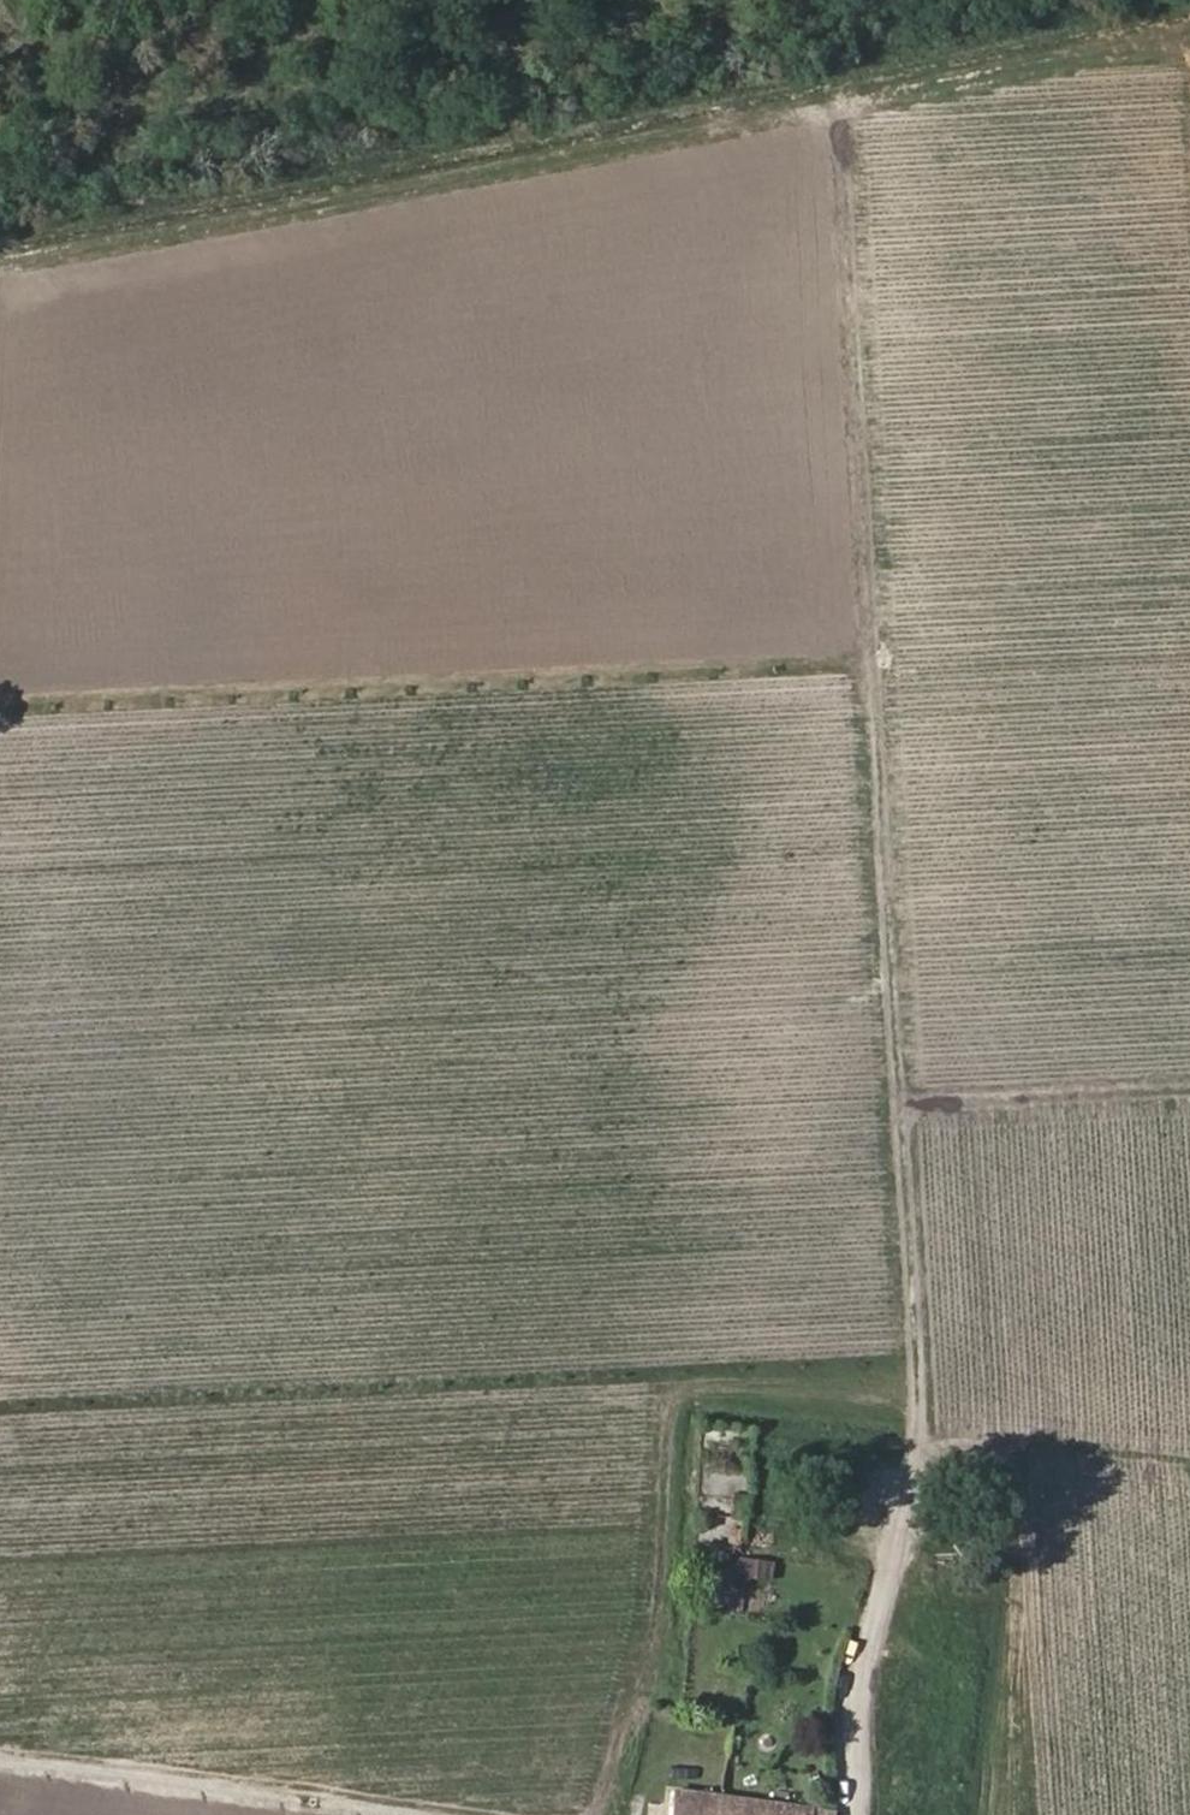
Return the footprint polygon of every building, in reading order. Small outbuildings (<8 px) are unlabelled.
[(745,1524),(748,1494),(733,1492),(730,1523),(745,1524)] [(766,1618),(772,1561),(740,1555),(733,1613),(766,1618)] [(817,1811),(819,1794),(769,1787),(767,1804),(810,1810),(817,1811)] [(737,1814),(738,1800),(672,1790),(669,1814),(739,1814),(737,1814)] [(810,1810),(767,1804),(765,1814),(809,1814),(810,1810)]
